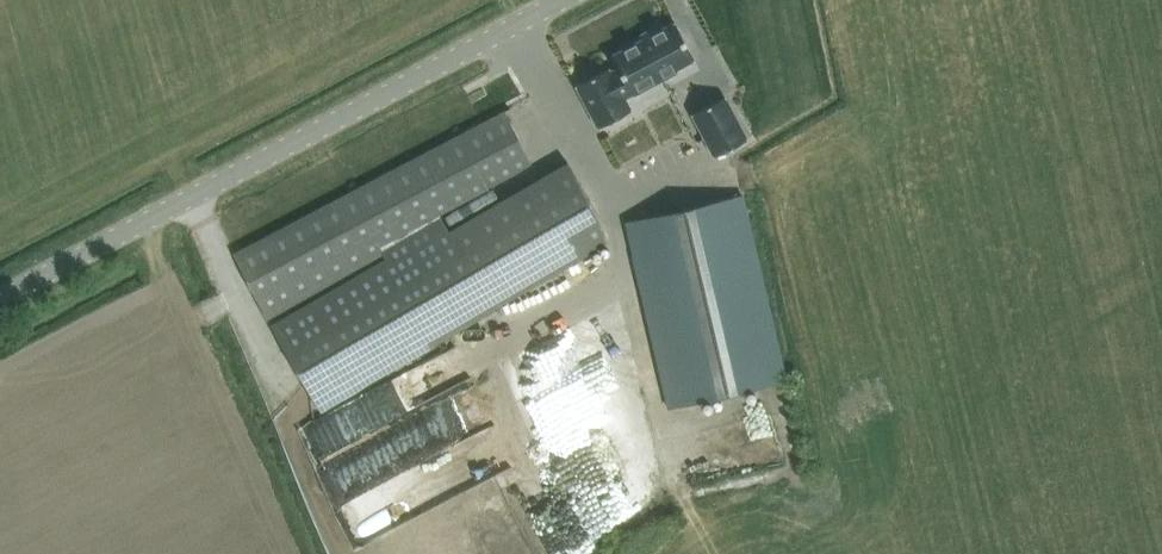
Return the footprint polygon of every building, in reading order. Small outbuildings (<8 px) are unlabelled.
[(609,67),(576,84),(598,126),(631,109),(624,97),(632,93),(632,94),(677,70),(675,68),(694,58),(675,21),(612,55),(618,67),(611,71),(609,67)] [(709,54),(685,67),(690,75),(713,62),(709,54)] [(747,138),(725,95),(692,113),(715,155),(747,138)] [(505,111),(235,252),(271,323),(386,257),(379,243),(440,210),(531,162),(505,111)] [(386,257),(271,323),(318,405),(493,304),(610,237),(580,184),(568,164),(451,231),(440,210),(379,243),(386,257)] [(741,194),(625,220),(669,406),(783,381),(741,194)] [(627,334),(607,344),(617,364),(623,361),(629,375),(643,368),(627,334)] [(566,360),(586,350),(582,341),(562,350),(566,360)] [(465,350),(420,368),(430,391),(474,373),(465,350)] [(549,377),(558,368),(539,350),(531,360),(549,377)] [(566,367),(548,381),(575,414),(592,400),(566,367)] [(599,398),(600,417),(637,413),(636,394),(599,398)] [(377,519),(490,465),(477,438),(430,460),(414,427),(338,463),(355,498),(365,493),(377,519)]
